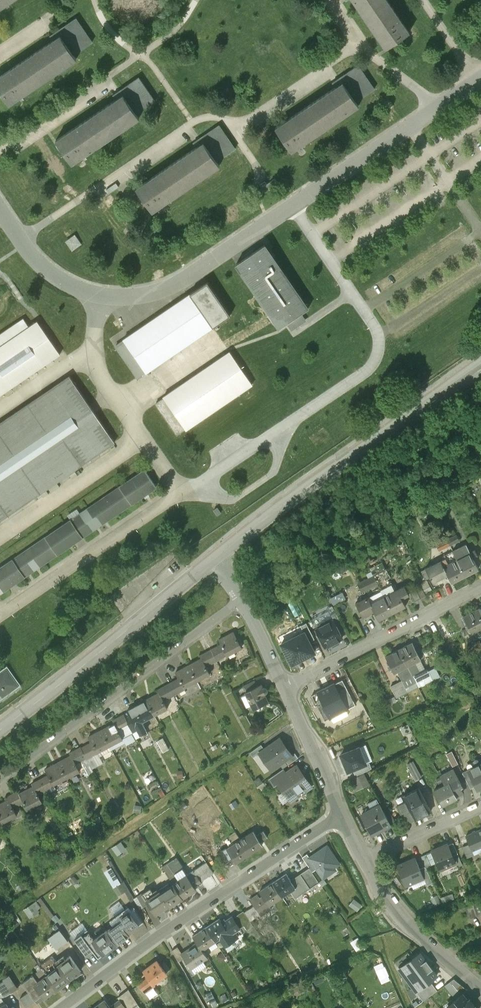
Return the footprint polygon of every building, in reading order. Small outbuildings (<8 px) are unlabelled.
[(13,0),(0,0),(0,9),(13,0)] [(386,0),(352,0),(385,49),(408,33),(386,0)] [(60,37),(0,78),(0,93),(9,106),(76,60),(73,56),(92,43),(77,19),(57,32),(60,37)] [(355,102),(374,90),(358,66),(339,79),(342,83),(275,129),(291,152),(358,107),(355,102)] [(121,90),(125,96),(57,140),(73,164),(140,119),(136,114),(155,102),(139,78),(121,90)] [(201,139),(204,144),(137,189),(153,212),(220,168),(216,163),(236,150),(220,126),(201,139)] [(258,186),(264,193),(277,185),(274,180),(266,185),(263,182),(258,186)] [(72,250),(81,244),(75,236),(66,242),(72,250)] [(308,310),(265,246),(237,265),(280,329),(287,324),(292,330),(305,321),(301,314),(308,310)] [(213,327),(190,294),(124,340),(116,346),(137,378),(145,372),(146,373),(213,327)] [(60,354),(38,321),(29,326),(24,319),(0,335),(0,395),(60,354)] [(252,385),(230,352),(163,397),(164,398),(156,404),(177,435),(185,429),(186,430),(252,385)] [(69,377),(0,424),(0,521),(115,443),(69,377)] [(145,471),(0,569),(0,593),(0,594),(156,488),(145,471)] [(456,534),(446,539),(450,545),(459,540),(456,534)] [(450,545),(446,539),(437,544),(440,550),(450,545)] [(470,552),(466,544),(452,551),(465,575),(478,568),(473,559),(478,556),(474,549),(470,552)] [(465,575),(452,551),(442,556),(444,559),(446,564),(443,565),(448,575),(451,582),(465,575)] [(434,583),(448,575),(443,565),(446,564),(444,559),(426,568),(434,583)] [(369,569),(373,576),(386,570),(385,569),(382,563),(369,569)] [(386,570),(373,576),(377,584),(395,575),(391,566),(385,569),(386,570)] [(377,584),(373,576),(358,584),(362,592),(377,584)] [(383,596),(392,612),(405,605),(401,597),(408,594),(404,586),(383,596)] [(415,587),(409,590),(414,600),(420,597),(415,587)] [(345,590),(331,596),(334,604),(348,598),(345,590)] [(368,596),(355,603),(362,616),(374,610),(378,619),(392,612),(383,596),(371,603),(368,596)] [(480,628),(480,619),(476,610),(463,617),(467,625),(466,626),(468,630),(470,629),(472,633),(480,628)] [(333,621),(339,631),(344,628),(336,612),(330,615),(333,621)] [(320,627),(316,629),(325,647),(332,644),(333,646),(337,644),(335,642),(342,638),(339,631),(333,621),(329,623),(325,621),(321,623),(320,627)] [(304,632),(309,642),(314,639),(306,623),(300,626),(304,632)] [(444,626),(438,629),(444,639),(449,636),(444,626)] [(304,632),(281,644),(291,664),(314,653),(309,642),(304,632)] [(221,645),(227,655),(228,657),(243,648),(234,633),(219,641),(221,645)] [(421,658),(412,642),(399,649),(412,675),(419,672),(413,662),(421,658)] [(217,661),(227,655),(221,645),(211,651),(217,661)] [(412,675),(399,649),(386,656),(390,665),(388,666),(390,670),(392,669),(394,672),(397,670),(402,680),(412,675)] [(207,667),(217,661),(211,651),(201,656),(203,659),(207,667)] [(190,666),(197,681),(210,674),(207,667),(203,659),(190,666)] [(179,679),(184,688),(197,681),(190,666),(176,673),(179,679)] [(6,669),(0,674),(0,699),(18,686),(6,669)] [(426,671),(420,674),(419,672),(412,675),(418,687),(431,680),(426,671)] [(418,687),(412,675),(402,680),(408,692),(418,687)] [(169,684),(175,694),(185,689),(184,688),(179,679),(169,684)] [(245,691),(257,686),(255,680),(243,686),(245,691)] [(355,705),(342,680),(312,695),(325,721),(355,705)] [(408,692),(402,680),(390,686),(396,698),(408,692)] [(164,700),(175,694),(169,684),(159,690),(160,693),(164,700)] [(257,686),(245,691),(252,706),(254,705),(255,708),(256,709),(257,709),(257,710),(258,710),(259,710),(260,710),(261,710),(261,709),(262,709),(262,708),(263,707),(263,706),(262,705),(268,702),(264,693),(265,693),(266,692),(266,691),(267,690),(266,689),(266,688),(265,688),(264,687),(263,687),(263,688),(259,690),(257,686)] [(147,700),(155,715),(168,708),(164,700),(160,693),(147,700)] [(141,720),(142,722),(155,715),(147,700),(134,707),(137,712),(141,720)] [(136,723),(141,720),(137,712),(125,718),(129,725),(131,729),(137,726),(136,723)] [(119,731),(129,725),(125,718),(124,715),(114,721),(115,723),(119,731)] [(136,723),(137,726),(142,734),(146,732),(142,722),(141,720),(136,723)] [(102,730),(109,745),(123,738),(119,731),(115,723),(102,730)] [(97,752),(109,745),(102,730),(89,737),(92,743),(97,752)] [(291,756),(279,739),(264,749),(259,753),(270,769),(285,760),(291,756)] [(97,753),(97,752),(92,743),(81,748),(86,758),(86,759),(97,753)] [(259,753),(264,749),(261,744),(249,753),(252,758),(259,753)] [(86,758),(81,748),(80,747),(71,753),(72,756),(76,763),(86,758)] [(366,764),(359,747),(341,755),(347,772),(352,770),(366,764)] [(445,754),(452,766),(458,763),(451,751),(445,754)] [(259,753),(252,758),(263,774),(270,769),(259,753)] [(295,753),(291,756),(285,760),(288,765),(298,758),(295,753)] [(59,762),(67,778),(80,771),(76,763),(72,756),(59,762)] [(53,784),(67,778),(59,762),(46,769),(49,775),(53,784)] [(366,764),(352,770),(355,777),(363,774),(371,769),(369,763),(366,764)] [(407,766),(414,780),(421,777),(413,763),(407,766)] [(468,770),(476,787),(477,789),(480,787),(480,764),(468,770)] [(309,785),(297,768),(287,774),(277,781),(278,782),(290,800),(293,800),(298,797),(298,794),(297,793),(309,785)] [(277,781),(287,774),(283,769),(268,779),(273,785),(278,782),(277,781)] [(462,786),(454,770),(436,780),(440,787),(434,791),(442,806),(457,798),(456,797),(463,793),(460,788),(462,786)] [(476,787),(468,770),(462,773),(470,789),(476,787)] [(369,785),(363,774),(348,782),(354,793),(369,785)] [(53,784),(49,775),(38,781),(43,791),(54,785),(53,784)] [(38,794),(43,791),(38,781),(32,784),(34,786),(38,794)] [(34,786),(19,794),(24,802),(27,809),(42,801),(38,794),(34,786)] [(431,812),(419,789),(403,797),(406,802),(415,820),(431,812)] [(24,802),(19,794),(18,791),(13,794),(19,805),(24,802)] [(14,808),(19,805),(13,794),(7,796),(9,800),(14,808)] [(17,815),(14,808),(9,800),(0,805),(0,817),(3,822),(17,815)] [(415,820),(406,802),(397,807),(406,825),(415,820)] [(391,826),(380,805),(361,815),(372,835),(391,826)] [(466,836),(468,841),(472,850),(480,847),(480,830),(466,836)] [(240,840),(249,853),(262,845),(260,842),(256,836),(253,831),(240,840)] [(256,836),(260,842),(267,837),(263,831),(256,836)] [(249,853),(240,840),(227,849),(230,854),(234,860),(236,862),(249,853)] [(472,850),(468,841),(461,844),(467,859),(474,856),(472,850)] [(121,843),(112,849),(117,857),(127,850),(121,843)] [(448,846),(452,857),(458,854),(453,843),(448,846)] [(447,844),(432,851),(440,870),(455,864),(452,857),(448,846),(447,844)] [(323,878),(335,870),(333,868),(338,864),(327,847),(310,858),(317,869),(323,878)] [(227,864),(234,860),(230,854),(223,858),(227,864)] [(317,869),(310,858),(307,854),(302,857),(309,868),(312,873),(317,869)] [(421,857),(425,867),(426,868),(431,865),(427,854),(421,857)] [(178,881),(173,884),(182,898),(196,889),(194,885),(200,881),(194,872),(188,876),(176,858),(167,864),(178,881)] [(415,858),(397,866),(405,886),(424,878),(420,869),(415,858)] [(194,872),(200,881),(213,873),(207,863),(194,872)] [(178,881),(167,864),(162,868),(173,884),(178,881)] [(420,869),(424,878),(427,886),(432,883),(426,868),(425,867),(420,869)] [(312,873),(309,868),(300,874),(310,889),(319,883),(312,873)] [(105,874),(113,888),(121,884),(112,870),(105,874)] [(290,891),(295,898),(310,889),(300,874),(290,880),(286,874),(272,883),(282,897),(290,891)] [(127,880),(121,884),(126,893),(131,902),(137,898),(137,897),(127,880)] [(282,897),(272,883),(259,892),(260,894),(251,901),(256,908),(261,916),(271,909),(269,905),(282,897)] [(121,884),(113,888),(118,897),(126,893),(121,884)] [(182,898),(173,884),(160,893),(159,892),(154,895),(150,888),(141,894),(148,905),(155,914),(168,905),(169,907),(182,898)] [(143,908),(148,905),(141,894),(137,897),(137,898),(143,908)] [(452,894),(441,898),(442,903),(453,899),(452,894)] [(436,895),(430,897),(433,905),(439,902),(436,895)] [(361,905),(354,899),(349,906),(356,911),(361,905)] [(480,914),(480,902),(467,906),(470,917),(480,914)] [(129,911),(140,925),(144,922),(134,907),(129,911)] [(256,908),(245,915),(250,922),(260,915),(256,908)] [(118,921),(107,930),(117,944),(129,934),(140,925),(129,911),(117,919),(118,921)] [(244,913),(234,920),(239,928),(250,922),(245,915),(244,913)] [(206,928),(215,942),(220,938),(225,946),(237,938),(234,932),(239,928),(234,920),(232,917),(222,924),(219,919),(206,928)] [(215,942),(206,928),(193,937),(197,944),(182,954),(181,955),(184,958),(191,969),(207,958),(202,950),(215,942)] [(117,944),(107,930),(94,939),(95,941),(88,946),(95,955),(102,950),(104,953),(117,944)] [(63,947),(69,942),(61,931),(55,936),(63,947)] [(84,949),(75,937),(69,942),(85,963),(95,955),(88,946),(84,949)] [(357,938),(350,942),(358,954),(364,950),(357,938)] [(179,962),(184,958),(181,955),(182,954),(177,947),(171,951),(179,962)] [(222,962),(227,959),(223,953),(218,956),(222,962)] [(425,960),(420,954),(399,969),(416,992),(430,981),(437,976),(432,970),(433,969),(426,960),(425,960)] [(60,967),(70,979),(73,977),(74,978),(80,973),(68,958),(66,959),(64,957),(54,964),(57,969),(60,967)] [(47,977),(57,969),(54,964),(50,959),(40,966),(47,977)] [(167,975),(157,961),(144,971),(148,977),(138,985),(142,989),(146,986),(148,988),(167,975)] [(47,977),(57,989),(70,979),(60,967),(57,969),(47,977)] [(9,976),(3,980),(4,982),(11,992),(17,988),(9,976)] [(57,989),(47,977),(38,983),(33,976),(22,984),(29,993),(35,1001),(37,1004),(57,989)] [(430,981),(416,992),(423,1001),(437,991),(430,981)] [(3,997),(11,992),(4,982),(0,985),(0,992),(1,993),(3,997)] [(124,1007),(133,1007),(136,1006),(138,1005),(129,991),(118,998),(119,1000),(123,1006),(124,1007)] [(29,993),(19,1000),(25,1007),(26,1007),(35,1001),(29,993)] [(462,993),(446,1007),(447,1007),(475,1007),(462,993)] [(123,1006),(119,1000),(109,1007),(104,1001),(94,1007),(121,1007),(123,1006)]
